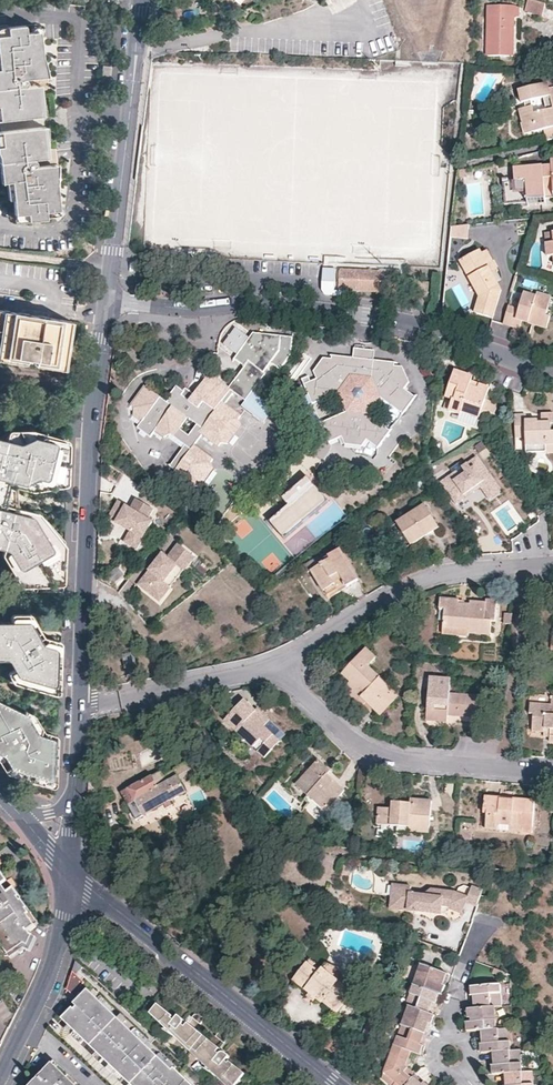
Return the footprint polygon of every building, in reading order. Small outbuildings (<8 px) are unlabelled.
[(325,2),(334,15),(356,0),(328,0),(325,2)] [(546,3),(536,0),(530,0),(528,9),(543,13),(546,3)] [(510,37),(515,37),(515,17),(521,17),(522,8),(515,6),(492,5),(489,54),(510,56),(510,37)] [(40,31),(26,33),(25,25),(7,27),(8,35),(0,36),(0,120),(43,116),(40,85),(25,86),(26,86),(26,85),(27,84),(27,82),(26,81),(25,79),(24,79),(47,77),(47,76),(46,70),(44,62),(42,57),(40,31)] [(110,83),(111,66),(103,65),(101,82),(110,83)] [(550,90),(549,85),(519,93),(521,106),(525,105),(526,110),(519,111),(524,138),(544,133),(546,143),(552,141),(552,111),(534,116),(532,104),(550,99),(552,109),(552,90),(550,90)] [(34,160),(33,159),(48,157),(45,127),(1,131),(2,146),(0,146),(0,167),(1,179),(1,183),(11,182),(15,215),(27,213),(28,221),(46,219),(45,211),(59,210),(56,184),(56,183),(57,179),(57,176),(57,171),(57,167),(57,163),(34,167),(34,166),(35,165),(35,163),(35,161),(34,160)] [(516,170),(517,179),(518,188),(506,189),(507,199),(519,198),(519,204),(519,208),(532,208),(531,206),(531,202),(545,201),(549,201),(549,198),(552,197),(552,165),(516,170)] [(518,188),(517,179),(505,180),(506,189),(518,188)] [(468,225),(454,227),(453,238),(467,239),(468,225)] [(478,297),(473,313),(484,316),(493,319),(501,290),(492,273),(498,270),(487,250),(481,253),(480,250),(458,261),(478,297)] [(332,289),(334,268),(322,268),(321,290),(323,294),(332,294),(332,289)] [(399,295),(402,273),(341,269),(340,290),(347,290),(362,292),(362,288),(378,289),(378,293),(399,295)] [(73,285),(75,272),(65,270),(63,283),(73,285)] [(429,298),(430,285),(420,284),(418,297),(424,297),(429,298)] [(510,308),(505,325),(520,329),(522,322),(547,330),(549,323),(551,317),(547,316),(548,312),(550,313),(552,302),(552,299),(540,295),(539,297),(539,298),(525,295),(520,311),(510,308)] [(63,366),(70,322),(0,310),(0,356),(28,360),(63,366)] [(237,329),(224,346),(238,356),(251,339),(237,329)] [(239,379),(257,391),(268,377),(266,375),(272,366),(281,373),(291,358),(293,340),(282,340),(283,336),(254,334),(251,339),(238,356),(234,360),(246,369),(239,379)] [(354,348),(353,358),(374,360),(375,350),(354,348)] [(63,366),(28,360),(0,356),(0,360),(62,370),(63,366)] [(315,435),(322,431),(327,443),(339,439),(343,446),(360,448),(366,440),(377,448),(390,431),(368,414),(379,398),(402,414),(415,397),(405,389),(409,382),(403,367),(395,367),(395,362),(374,360),(353,358),(332,356),(332,360),(324,359),(314,373),(317,380),(304,386),(308,397),(296,402),(310,437),(315,435)] [(481,418),(493,422),(500,403),(489,398),(494,383),(476,377),(457,370),(448,395),(455,398),(451,408),(461,412),(459,418),(478,426),(481,418)] [(154,441),(159,435),(166,440),(175,437),(187,445),(192,449),(175,471),(171,477),(191,491),(193,489),(199,489),(213,471),(210,464),(212,461),(197,449),(207,437),(223,448),(225,445),(231,446),(245,428),(243,422),(244,419),(228,407),(237,395),(230,391),(211,376),(196,396),(191,403),(184,398),(186,394),(179,389),(173,397),(174,399),(169,405),(147,389),(133,408),(137,410),(136,417),(145,424),(140,431),(154,441)] [(279,408),(257,391),(239,379),(230,391),(237,395),(247,403),(244,408),(267,425),(279,408)] [(188,391),(186,394),(184,398),(191,403),(196,396),(188,391)] [(544,416),(543,421),(535,420),(528,420),(528,415),(518,414),(516,436),(527,437),(526,445),(545,447),(545,453),(552,454),(552,417),(544,416)] [(63,574),(64,573),(66,537),(41,509),(17,504),(21,485),(35,488),(65,484),(67,483),(67,481),(69,439),(68,436),(36,426),(7,427),(5,435),(0,434),(0,552),(31,585),(31,590),(53,590),(54,575),(55,574),(63,574)] [(171,468),(175,471),(192,449),(187,445),(171,468)] [(545,447),(526,445),(525,452),(545,453),(545,447)] [(489,503),(503,493),(477,458),(462,470),(466,475),(461,478),(457,472),(440,485),(455,506),(480,489),(489,503)] [(307,481),(264,517),(276,532),(319,496),(307,481)] [(150,520),(156,510),(139,500),(133,509),(120,502),(110,518),(128,529),(129,528),(133,530),(132,532),(127,542),(139,549),(155,523),(150,520)] [(431,535),(435,532),(421,511),(393,528),(407,549),(431,535)] [(184,573),(195,559),(179,546),(165,564),(161,568),(156,564),(139,586),(160,603),(172,589),(165,583),(178,568),(184,573)] [(331,559),(324,564),(313,571),(331,598),(353,584),(359,580),(340,550),(329,556),(331,559)] [(324,564),(331,559),(329,556),(322,561),(324,564)] [(313,571),(324,564),(322,561),(320,558),(307,567),(311,573),(313,571)] [(161,568),(165,564),(160,560),(156,564),(161,568)] [(111,584),(123,573),(117,566),(104,577),(111,584)] [(184,573),(178,568),(165,583),(172,589),(184,573)] [(447,600),(446,610),(444,629),(471,632),(471,634),(492,636),(493,623),(498,622),(499,602),(489,601),(488,603),(473,602),(472,605),(465,604),(461,604),(461,601),(447,600)] [(62,655),(56,654),(31,617),(0,618),(0,686),(3,686),(3,677),(57,691),(59,691),(61,689),(62,655)] [(380,717),(397,701),(387,692),(391,688),(371,667),(378,659),(368,649),(357,660),(344,674),(352,683),(365,695),(362,698),(367,704),(380,717)] [(124,656),(127,668),(137,666),(134,653),(124,656)] [(438,701),(436,722),(441,723),(452,724),(452,718),(480,720),(482,698),(454,696),(455,681),(439,680),(439,690),(431,690),(431,700),(438,701)] [(364,707),(367,704),(362,698),(365,695),(352,683),(345,690),(364,707)] [(387,692),(397,701),(401,696),(391,688),(387,692)] [(552,696),(552,694),(531,693),(530,703),(531,704),(552,705),(552,696)] [(552,737),(551,741),(552,742),(552,696),(552,705),(531,704),(531,714),(535,714),(534,731),(546,732),(547,727),(552,728),(552,737)] [(8,756),(16,770),(55,782),(57,782),(60,731),(44,726),(36,713),(27,708),(25,710),(0,698),(0,752),(8,756)] [(429,722),(436,722),(438,701),(431,700),(429,722)] [(238,733),(258,712),(247,701),(227,723),(238,733)] [(266,760),(282,743),(266,728),(271,723),(264,717),(258,712),(238,733),(266,760)] [(266,728),(282,743),(287,737),(271,723),(266,728)] [(173,766),(179,776),(188,770),(183,761),(173,766)] [(345,792),(329,776),(331,773),(319,762),(296,787),(325,814),(345,792)] [(171,802),(187,793),(183,784),(202,773),(199,767),(179,777),(176,774),(165,779),(163,776),(161,772),(121,794),(136,821),(164,806),(166,809),(170,808),(173,806),(171,802)] [(500,819),(534,822),(536,802),(514,800),(514,803),(502,802),(502,799),(495,799),(485,798),(484,814),(487,815),(487,823),(500,825),(500,819)] [(408,829),(429,830),(431,803),(421,802),(410,800),(409,804),(392,803),(391,810),(376,809),(375,825),(395,827),(395,834),(408,836),(408,833),(408,829)] [(195,811),(198,817),(212,813),(209,806),(195,811)] [(534,827),(534,822),(500,819),(500,825),(534,827)] [(7,877),(6,877),(0,869),(0,943),(9,955),(24,945),(28,946),(33,936),(31,935),(30,934),(29,932),(28,931),(34,926),(34,925),(34,924),(34,923),(35,922),(37,920),(16,890),(7,877)] [(479,901),(483,888),(472,884),(468,895),(454,890),(430,887),(425,892),(410,890),(411,884),(391,882),(389,907),(426,911),(427,906),(441,908),(449,909),(463,913),(465,906),(467,902),(477,906),(479,901)] [(311,958),(307,962),(318,971),(321,967),(311,958)] [(340,999),(345,994),(347,990),(339,982),(342,978),(342,976),(342,972),(340,969),(338,966),(331,962),(327,962),(325,962),(321,967),(318,971),(307,962),(293,979),(310,993),(308,996),(310,999),(314,1002),(317,999),(321,1002),(323,1001),(337,1012),(344,1003),(340,999)] [(421,968),(413,986),(438,996),(442,998),(445,991),(441,989),(445,978),(421,968)] [(449,979),(445,978),(441,989),(445,991),(447,986),(449,979)] [(405,1006),(408,1008),(430,1017),(434,1008),(438,996),(413,986),(405,1006)] [(474,996),(475,1011),(496,1008),(503,1008),(501,986),(471,988),(471,996),(474,996)] [(133,1084),(193,1084),(174,1067),(175,1066),(121,1016),(118,1019),(87,991),(74,1005),(78,1009),(75,1011),(73,1009),(63,1021),(133,1084)] [(349,998),(345,994),(340,999),(344,1003),(349,998)] [(179,1018),(175,1022),(172,1021),(173,1018),(158,1005),(151,1014),(165,1027),(165,1028),(164,1029),(172,1035),(181,1041),(204,1063),(205,1063),(205,1064),(205,1065),(205,1066),(212,1071),(224,1080),(229,1084),(235,1084),(244,1076),(231,1064),(229,1066),(226,1064),(230,1059),(198,1033),(185,1022),(179,1018)] [(400,1026),(425,1037),(429,1028),(433,1018),(430,1017),(408,1008),(400,1026)] [(474,1032),(480,1031),(498,1030),(496,1008),(475,1011),(471,1011),(467,1011),(468,1024),(465,1024),(466,1032),(474,1032)] [(201,1027),(206,1021),(202,1018),(200,1017),(199,1017),(197,1017),(196,1018),(195,1018),(195,1019),(194,1020),(194,1021),(201,1027)] [(423,1042),(425,1037),(400,1026),(391,1046),(392,1047),(407,1053),(417,1057),(423,1042)] [(486,1054),(491,1053),(512,1052),(510,1029),(498,1030),(480,1031),(481,1044),(477,1044),(478,1054),(486,1054)] [(227,1041),(226,1039),(226,1037),(222,1034),(217,1040),(225,1046),(226,1044),(227,1042),(227,1041)] [(330,1035),(321,1046),(333,1055),(336,1051),(342,1045),(330,1035)] [(333,1055),(321,1046),(318,1050),(330,1060),(333,1055)] [(392,1047),(380,1076),(391,1084),(390,1084),(425,1084),(419,1080),(402,1067),(405,1060),(407,1053),(392,1047)] [(501,1074),(506,1074),(523,1073),(521,1051),(512,1052),(491,1053),(491,1065),(489,1065),(489,1075),(501,1074)] [(74,1084),(80,1084),(55,1061),(52,1064),(74,1084)] [(52,1064),(32,1084),(74,1084),(52,1064)] [(534,1072),(523,1073),(506,1074),(506,1084),(535,1084),(534,1072)]
